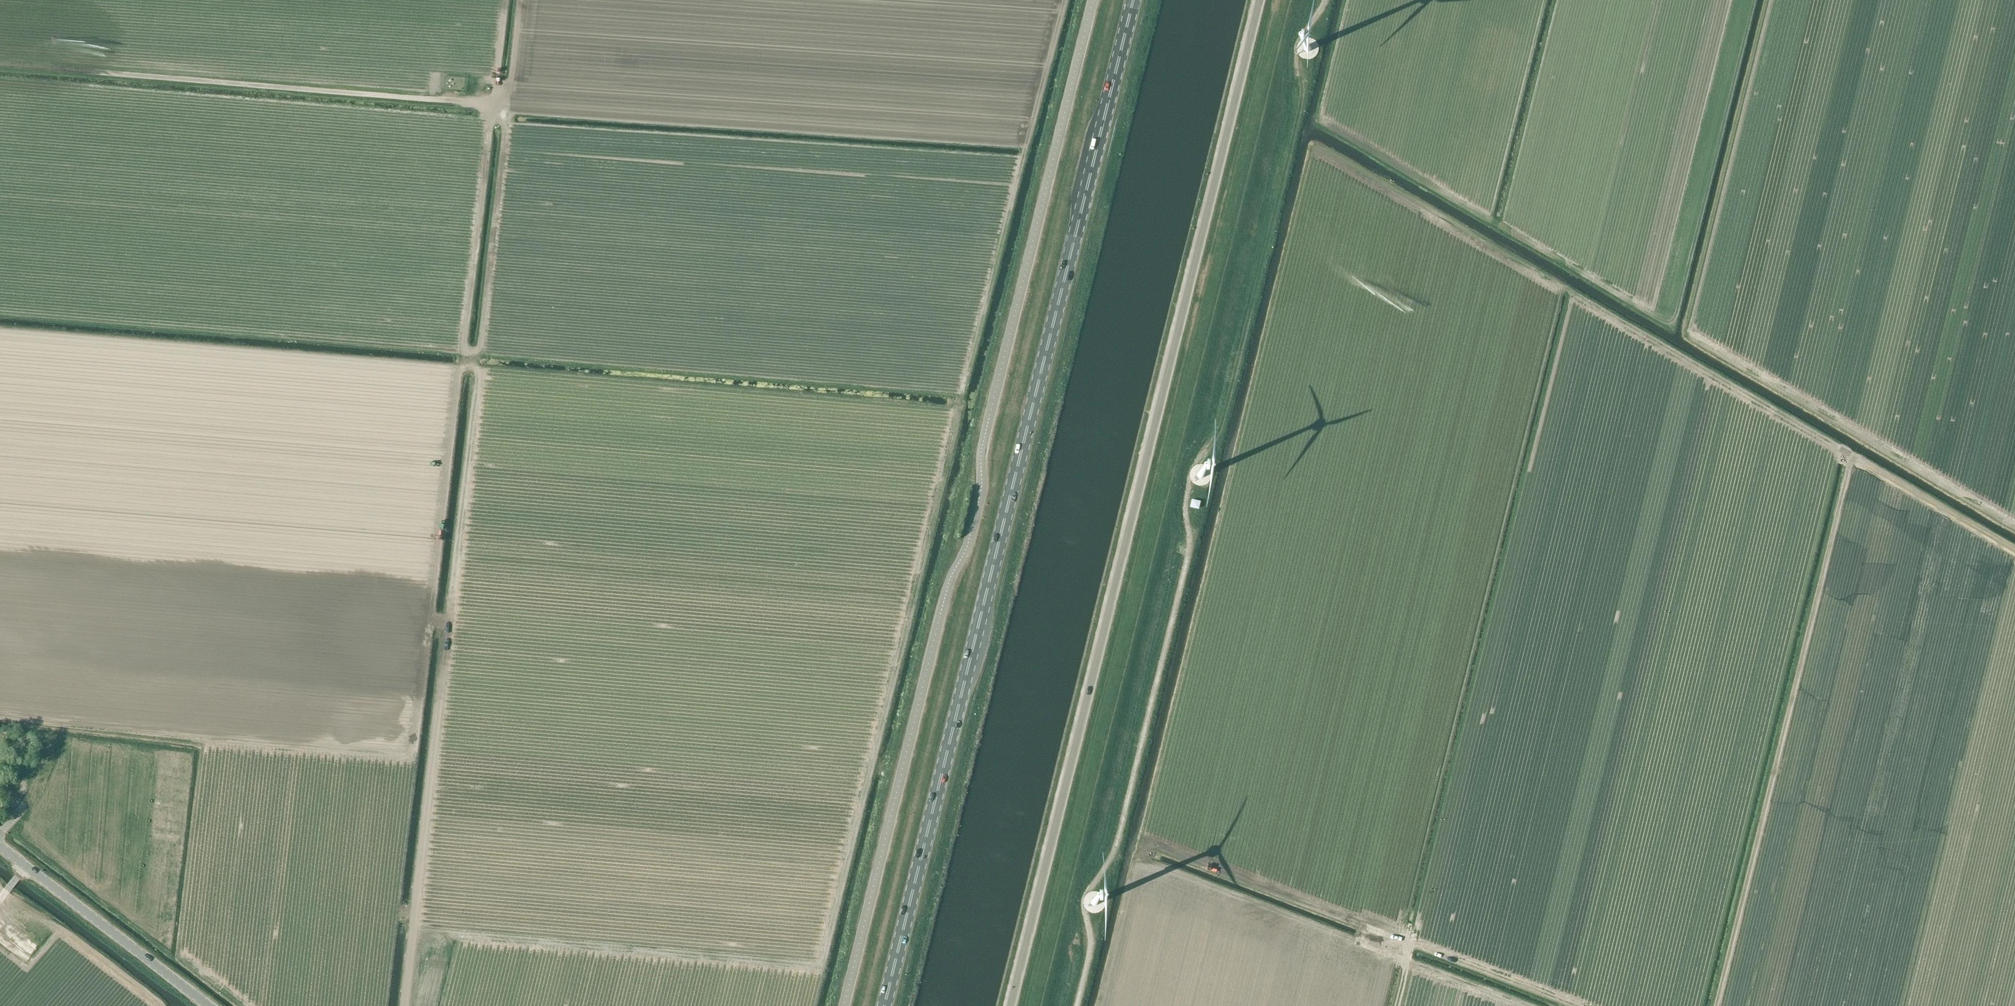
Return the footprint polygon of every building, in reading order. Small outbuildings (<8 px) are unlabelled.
[(1203,499),(1201,507),(1210,510),(1212,501),(1203,499)] [(1199,510),(1200,502),(1192,500),(1190,508),(1199,510)]
